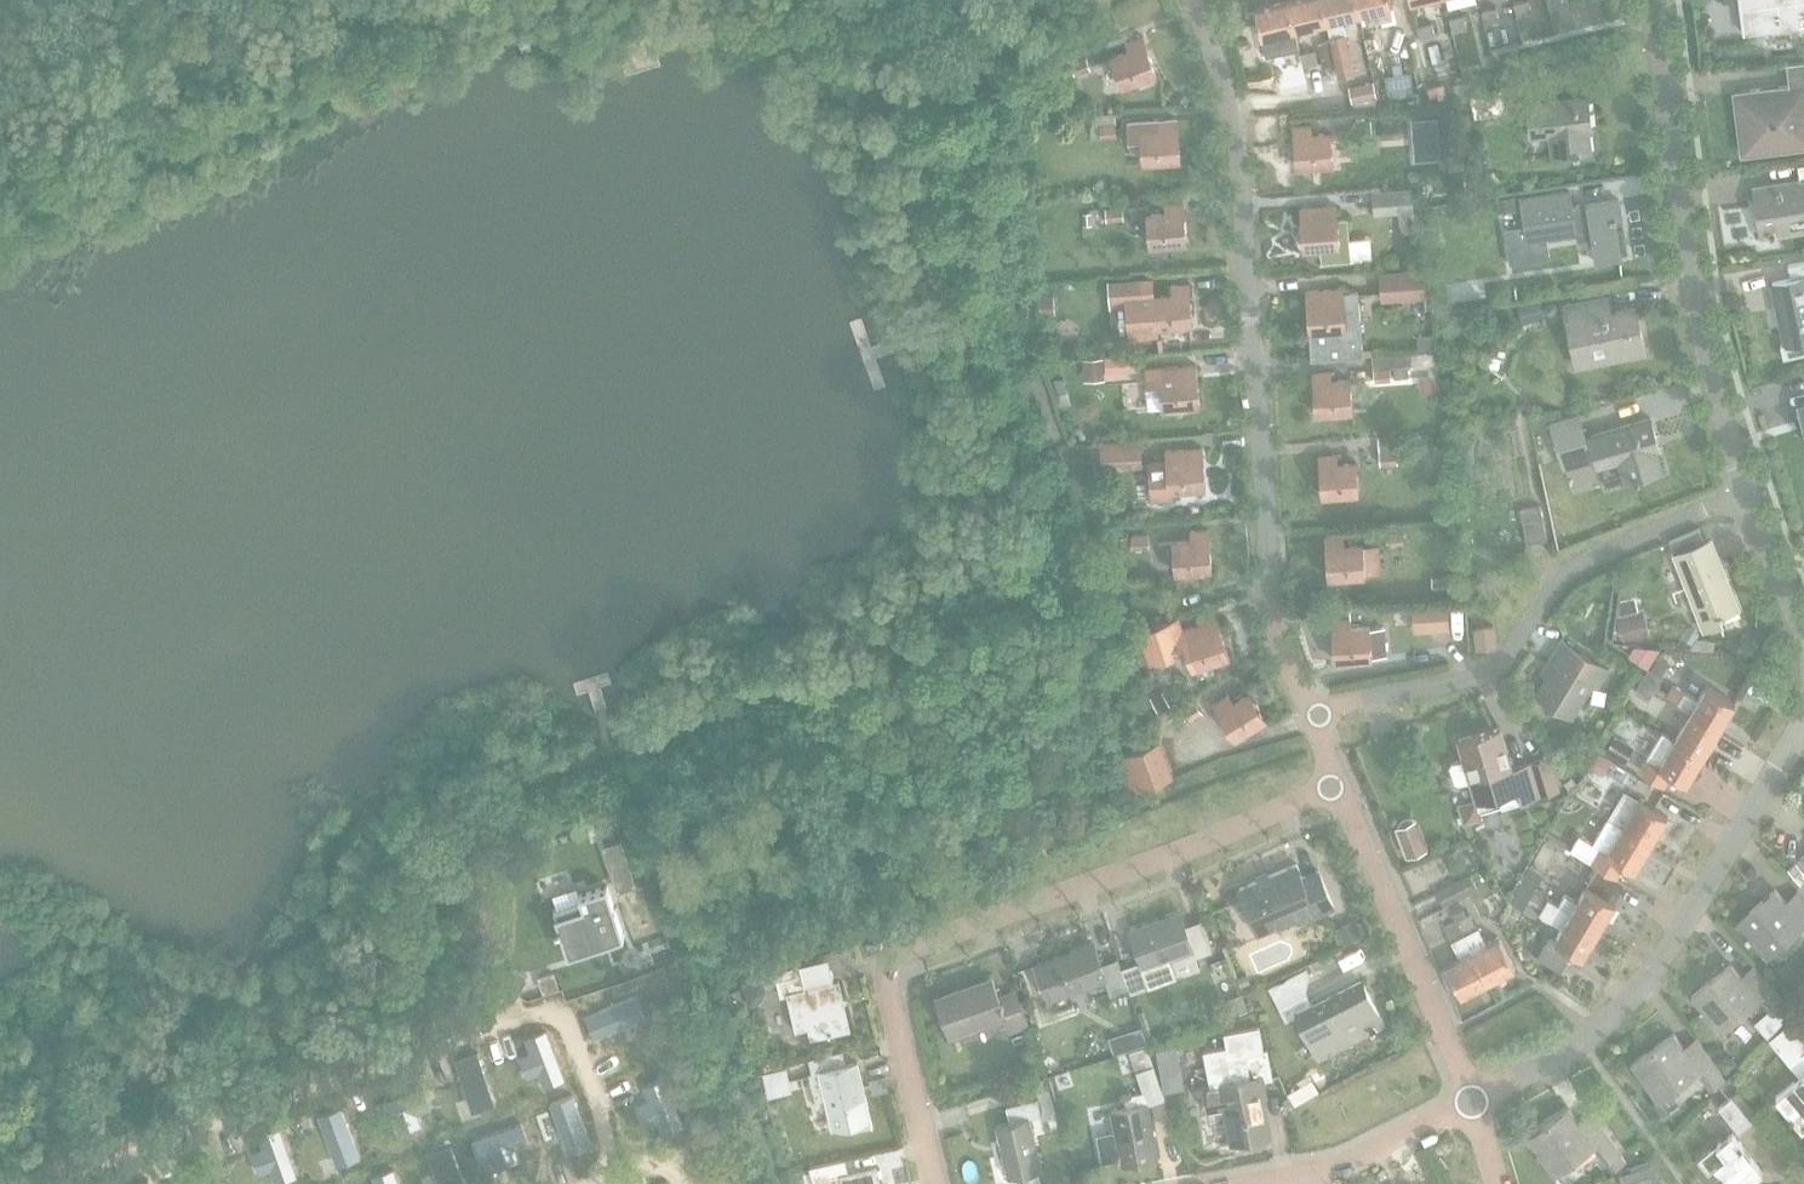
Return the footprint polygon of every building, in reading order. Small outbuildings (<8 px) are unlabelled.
[(1293,28),(1287,0),(1285,0),(1254,7),(1260,36),(1293,28)] [(1326,20),(1321,0),(1287,0),(1293,28),(1326,20)] [(1358,14),(1355,0),(1321,0),(1326,20),(1330,39),(1339,75),(1353,72),(1341,18),(1358,14)] [(1358,14),(1391,7),(1389,0),(1355,0),(1358,14)] [(1490,7),(1488,0),(1478,0),(1480,11),(1481,11),(1484,22),(1487,21),(1492,40),(1504,37),(1499,18),(1498,19),(1495,5),(1490,7)] [(1516,16),(1531,12),(1529,0),(1516,0),(1513,1),(1516,16)] [(1744,31),(1798,25),(1796,6),(1803,5),(1803,0),(1740,0),(1744,31)] [(1448,16),(1452,31),(1467,27),(1463,12),(1448,16)] [(1425,45),(1436,42),(1431,21),(1416,24),(1420,38),(1423,37),(1425,45)] [(1369,57),(1384,53),(1379,33),(1364,37),(1367,50),(1368,50),(1369,57)] [(1110,57),(1119,84),(1155,72),(1142,35),(1125,41),(1128,51),(1110,57)] [(1338,76),(1339,75),(1330,39),(1317,42),(1323,65),(1335,62),(1338,76)] [(1299,51),(1303,65),(1317,61),(1314,48),(1299,51)] [(1268,59),(1270,72),(1285,70),(1282,56),(1268,59)] [(1740,155),(1803,147),(1803,59),(1786,61),(1789,83),(1731,90),(1740,155)] [(1438,72),(1444,96),(1466,91),(1461,67),(1438,72)] [(1383,74),(1387,98),(1414,93),(1410,70),(1383,74)] [(1276,75),(1279,87),(1291,84),(1289,73),(1276,75)] [(1349,85),(1352,102),(1377,97),(1373,80),(1349,85)] [(1470,94),(1475,116),(1506,109),(1501,87),(1470,94)] [(1553,153),(1590,148),(1587,127),(1592,127),(1588,95),(1527,103),(1532,136),(1550,133),(1553,153)] [(1143,161),(1179,158),(1176,118),(1125,122),(1127,144),(1141,143),(1143,161)] [(1330,132),(1312,133),(1311,124),(1292,125),(1295,165),(1331,163),(1330,132)] [(1760,235),(1782,232),(1779,215),(1803,211),(1803,164),(1797,165),(1799,180),(1753,187),(1760,235)] [(1372,189),(1374,215),(1413,211),(1411,186),(1372,189)] [(1618,199),(1572,206),(1569,190),(1519,198),(1526,240),(1575,233),(1576,239),(1591,237),(1595,261),(1619,257),(1613,221),(1615,221),(1615,219),(1621,218),(1618,199)] [(1146,212),(1149,242),(1186,239),(1183,201),(1164,202),(1164,211),(1146,212)] [(1336,214),(1318,215),(1318,207),(1299,209),(1302,248),(1320,246),(1321,261),(1351,259),(1348,217),(1336,217),(1336,214)] [(1788,264),(1790,277),(1773,281),(1786,341),(1780,343),(1782,356),(1803,351),(1803,261),(1788,264)] [(1379,270),(1381,300),(1426,296),(1424,266),(1379,270)] [(1170,293),(1153,294),(1152,275),(1107,277),(1108,306),(1125,305),(1127,337),(1159,335),(1158,324),(1191,322),(1189,283),(1169,284),(1170,293)] [(1357,291),(1341,292),(1341,289),(1305,292),(1311,359),(1373,354),(1372,347),(1361,348),(1357,291)] [(1635,307),(1609,313),(1605,295),(1564,303),(1576,366),(1644,352),(1635,307)] [(1104,371),(1136,369),(1135,352),(1103,354),(1103,357),(1089,358),(1089,368),(1104,368),(1104,371)] [(1145,369),(1148,408),(1198,404),(1195,365),(1145,369)] [(1349,379),(1331,380),(1330,372),(1312,373),(1314,413),(1351,410),(1349,379)] [(1579,415),(1548,425),(1563,471),(1591,463),(1579,415)] [(1623,481),(1662,468),(1654,437),(1657,436),(1651,416),(1589,435),(1596,460),(1610,455),(1616,460),(1623,481)] [(1378,435),(1379,449),(1403,448),(1402,434),(1378,435)] [(1101,469),(1143,466),(1141,437),(1099,439),(1099,442),(1089,443),(1090,462),(1101,461),(1101,469)] [(1165,460),(1168,490),(1204,487),(1201,448),(1182,450),(1183,458),(1165,460)] [(1355,461),(1338,462),(1337,453),(1318,455),(1321,494),(1358,491),(1355,461)] [(1520,507),(1527,542),(1547,538),(1540,503),(1520,507)] [(1171,541),(1174,571),(1210,568),(1207,529),(1189,531),(1190,539),(1171,541)] [(1403,543),(1403,530),(1385,531),(1386,544),(1403,543)] [(1362,543),(1344,544),(1343,537),(1325,538),(1327,576),(1364,574),(1362,543)] [(1722,561),(1716,563),(1706,540),(1676,552),(1705,628),(1721,621),(1718,614),(1739,606),(1722,561)] [(1459,588),(1458,573),(1431,575),(1432,589),(1459,588)] [(1411,597),(1412,624),(1447,622),(1445,595),(1411,597)] [(1617,615),(1623,638),(1648,632),(1643,608),(1617,615)] [(1368,624),(1350,626),(1349,617),(1331,619),(1334,657),(1370,655),(1368,624)] [(1212,662),(1227,657),(1215,620),(1180,631),(1176,620),(1139,632),(1150,664),(1187,651),(1193,669),(1195,668),(1198,678),(1215,672),(1212,662)] [(1474,625),(1476,643),(1494,641),(1492,623),(1474,625)] [(1591,679),(1597,683),(1607,667),(1559,637),(1549,654),(1555,658),(1535,691),(1571,712),(1591,679)] [(1639,680),(1654,689),(1662,676),(1648,667),(1639,680)] [(1648,698),(1654,689),(1639,680),(1634,690),(1648,698)] [(1681,705),(1718,728),(1734,700),(1706,684),(1698,698),(1671,682),(1664,694),(1681,705)] [(1233,735),(1264,716),(1248,690),(1233,699),(1228,692),(1213,702),(1233,735)] [(1702,754),(1718,728),(1681,705),(1674,716),(1683,722),(1674,737),(1702,754)] [(1548,756),(1511,767),(1499,726),(1457,739),(1462,757),(1451,760),(1448,765),(1453,781),(1458,784),(1469,780),(1475,799),(1497,793),(1501,805),(1558,788),(1548,756)] [(1702,754),(1674,737),(1662,730),(1646,757),(1686,781),(1702,754)] [(1113,753),(1126,790),(1171,773),(1158,737),(1113,753)] [(1615,739),(1608,751),(1623,760),(1630,747),(1615,739)] [(1589,765),(1621,785),(1630,770),(1598,751),(1589,765)] [(1642,777),(1663,789),(1671,776),(1650,764),(1642,777)] [(1612,818),(1653,841),(1668,812),(1625,787),(1608,815),(1612,818)] [(1458,805),(1463,823),(1482,817),(1477,799),(1458,805)] [(1394,826),(1405,856),(1428,848),(1417,818),(1394,826)] [(1633,869),(1653,841),(1612,818),(1596,843),(1586,838),(1579,851),(1615,873),(1622,861),(1633,869)] [(1548,834),(1573,850),(1581,837),(1555,822),(1548,834)] [(619,840),(603,846),(617,889),(633,884),(619,840)] [(1317,868),(1301,875),(1295,861),(1238,886),(1257,930),(1296,913),(1298,918),(1333,904),(1317,868)] [(1435,890),(1442,905),(1478,887),(1470,872),(1435,890)] [(1520,881),(1534,889),(1540,880),(1526,872),(1520,881)] [(1558,903),(1534,889),(1520,881),(1509,899),(1523,907),(1528,899),(1541,907),(1538,912),(1561,926),(1554,936),(1548,937),(1547,937),(1537,955),(1560,969),(1572,948),(1582,954),(1598,927),(1558,903)] [(580,899),(553,907),(567,953),(597,943),(596,940),(604,938),(605,941),(623,935),(607,884),(578,893),(580,899)] [(1558,903),(1598,927),(1614,901),(1586,884),(1577,899),(1564,892),(1558,903)] [(1792,907),(1774,887),(1736,921),(1766,954),(1803,921),(1803,922),(1803,897),(1803,896),(1792,907)] [(1456,919),(1487,979),(1514,965),(1499,936),(1486,943),(1470,911),(1469,912),(1463,902),(1451,909),(1456,919)] [(1200,918),(1184,924),(1179,910),(1128,928),(1148,985),(1176,975),(1169,955),(1191,947),(1194,955),(1211,949),(1200,918)] [(1460,992),(1487,979),(1456,919),(1439,927),(1455,959),(1445,964),(1460,992)] [(1116,956),(1100,962),(1093,941),(1036,961),(1048,996),(1104,975),(1110,991),(1126,985),(1116,956)] [(1759,970),(1747,981),(1729,961),(1691,995),(1720,1029),(1758,996),(1772,1011),(1774,1009),(1782,1018),(1793,1009),(1759,970)] [(1328,995),(1312,1004),(1306,992),(1309,974),(1305,966),(1267,986),(1284,1019),(1296,1012),(1310,1039),(1355,1016),(1362,1031),(1382,1020),(1360,978),(1328,995)] [(552,971),(538,976),(543,990),(557,985),(552,971)] [(837,979),(804,987),(800,973),(775,979),(779,994),(786,992),(795,1028),(807,1025),(810,1036),(848,1027),(837,979)] [(1014,989),(997,995),(991,977),(936,997),(948,1031),(1002,1012),(1008,1029),(1026,1023),(1014,989)] [(1227,1045),(1204,1050),(1211,1084),(1203,1086),(1208,1109),(1226,1106),(1232,1141),(1268,1134),(1257,1080),(1272,1077),(1266,1049),(1264,1050),(1260,1025),(1225,1032),(1227,1045)] [(1701,1044),(1688,1053),(1673,1032),(1631,1061),(1657,1098),(1698,1069),(1710,1086),(1724,1076),(1701,1044)] [(1110,1109),(1121,1163),(1157,1156),(1147,1104),(1164,1098),(1145,1045),(1129,1051),(1140,1084),(1143,1090),(1129,1093),(1132,1105),(1110,1109)] [(856,1060),(844,1063),(841,1048),(808,1056),(811,1070),(808,1071),(816,1106),(827,1103),(832,1125),(869,1116),(856,1060)] [(1801,1127),(1803,1125),(1803,1070),(1775,1095),(1789,1112),(1786,1114),(1790,1117),(1792,1116),(1801,1127)] [(1712,1099),(1737,1130),(1751,1119),(1731,1094),(1736,1090),(1731,1084),(1712,1099)] [(995,1123),(1007,1175),(1041,1166),(1028,1116),(1041,1113),(1037,1096),(1006,1103),(1009,1119),(995,1123)] [(1596,1118),(1583,1128),(1568,1106),(1526,1136),(1552,1172),(1593,1143),(1612,1170),(1626,1160),(1596,1118)] [(1762,1169),(1740,1142),(1741,1141),(1732,1130),(1698,1157),(1708,1169),(1714,1164),(1719,1170),(1717,1171),(1721,1176),(1723,1174),(1730,1183),(1743,1183),(1762,1169)] [(848,1173),(845,1158),(811,1165),(816,1183),(880,1183),(876,1166),(848,1173)] [(1623,1183),(1644,1183),(1652,1181),(1646,1164),(1619,1173),(1623,1183)]
